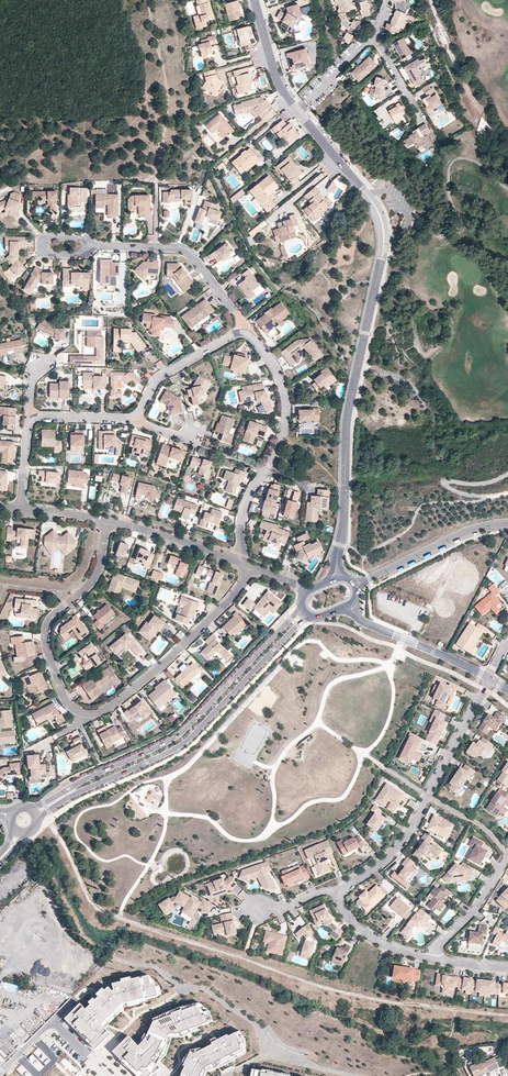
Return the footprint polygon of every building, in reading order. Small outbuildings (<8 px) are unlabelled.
[(197,5),(200,16),(193,18),(196,29),(207,26),(206,22),(208,21),(207,18),(213,17),(208,2),(207,2),(207,0),(196,0),(196,1),(197,5)] [(238,10),(240,9),(237,0),(224,4),(229,21),(240,18),(239,13),(238,10)] [(339,5),(339,7),(341,13),(345,12),(354,10),(352,3),(351,1),(351,0),(337,0),(339,5)] [(360,2),(359,2),(361,9),(360,10),(362,17),(369,15),(368,13),(367,8),(368,7),(366,2),(366,0),(359,0),(360,2)] [(393,2),(394,2),(395,7),(395,8),(396,9),(395,11),(394,11),(394,14),(393,16),(392,16),(390,21),(391,21),(390,24),(386,23),(385,25),(386,25),(385,28),(395,32),(396,30),(397,27),(399,29),(400,29),(400,28),(404,20),(404,18),(406,14),(406,13),(405,13),(405,12),(407,9),(407,8),(405,7),(404,4),(403,0),(393,0),(393,2)] [(299,24),(302,18),(300,17),(301,13),(300,9),(299,9),(298,4),(287,7),(288,12),(281,24),(291,30),(296,29),(298,29),(299,28),(297,28),(299,24)] [(301,7),(303,14),(310,12),(309,5),(301,7)] [(345,12),(341,13),(338,14),(340,21),(342,20),(344,27),(348,29),(351,23),(347,21),(345,12)] [(353,20),(351,23),(348,29),(343,38),(345,39),(350,42),(359,24),(354,21),(353,20)] [(247,32),(249,31),(248,26),(233,30),(235,36),(237,35),(239,43),(242,42),(243,46),(250,44),(249,39),(247,32)] [(294,33),(297,40),(303,38),(301,31),(294,33)] [(214,35),(207,36),(208,38),(200,40),(201,43),(198,44),(199,50),(200,50),(202,59),(208,57),(207,55),(212,53),(210,45),(217,43),(214,35)] [(408,44),(403,37),(393,43),(396,48),(398,52),(402,58),(413,52),(408,44)] [(290,63),(292,70),(311,64),(306,48),(287,53),(289,60),(291,59),(292,62),(290,63)] [(369,56),(367,58),(374,66),(377,64),(369,56)] [(418,57),(404,66),(415,85),(423,80),(420,75),(422,65),(426,62),(423,57),(419,60),(418,57)] [(374,66),(367,58),(352,72),(359,79),(374,66)] [(251,81),(247,67),(233,71),(234,76),(236,76),(238,84),(236,85),(238,94),(252,90),(250,82),(251,81)] [(215,69),(203,72),(205,81),(203,86),(209,89),(208,91),(212,93),(214,89),(218,91),(223,81),(219,79),(218,81),(216,80),(217,78),(215,69)] [(337,79),(340,83),(346,77),(343,74),(337,79)] [(374,76),(372,85),(375,85),(374,89),(372,88),(369,88),(369,92),(371,96),(379,97),(380,99),(393,92),(390,86),(384,90),(382,86),(388,83),(386,80),(382,79),(382,78),(374,76)] [(423,86),(424,90),(437,86),(435,82),(423,86)] [(425,92),(428,96),(429,98),(427,99),(429,103),(426,104),(427,106),(425,108),(429,114),(434,111),(438,108),(440,111),(445,108),(432,88),(425,92)] [(274,108),(270,104),(267,107),(263,101),(264,100),(261,96),(240,102),(240,103),(232,105),(235,114),(243,111),(253,109),(255,117),(257,117),(258,121),(274,108)] [(400,102),(389,108),(390,109),(388,111),(394,122),(395,123),(396,123),(397,123),(398,122),(399,121),(399,120),(399,119),(399,118),(403,116),(400,111),(403,108),(400,102)] [(253,109),(243,111),(243,113),(249,112),(251,118),(255,117),(253,109)] [(219,113),(205,125),(212,133),(218,128),(225,137),(233,130),(219,113)] [(282,119),(272,128),(275,132),(277,130),(278,131),(276,133),(280,138),(282,136),(283,134),(290,142),(298,135),(295,132),(296,131),(294,128),(295,127),(293,125),(292,125),(290,122),(287,125),(282,119)] [(431,132),(426,125),(420,129),(419,127),(415,129),(416,131),(410,135),(410,136),(414,142),(416,141),(419,147),(423,144),(425,143),(427,147),(433,144),(427,135),(431,132)] [(283,134),(282,136),(288,144),(290,142),(283,134)] [(414,142),(410,136),(404,139),(408,146),(414,142)] [(237,162),(233,165),(241,174),(247,169),(255,163),(256,163),(259,160),(249,148),(246,151),(245,149),(240,153),(241,154),(235,159),(237,162)] [(302,172),(289,156),(285,159),(288,162),(289,161),(300,174),(302,172)] [(288,162),(285,159),(275,167),(282,174),(283,173),(290,182),(293,187),(299,181),(300,181),(296,177),(300,174),(289,161),(288,162)] [(220,170),(225,165),(222,162),(217,166),(220,170)] [(249,191),(260,204),(269,198),(267,196),(278,187),(268,175),(249,191)] [(332,181),(326,189),(333,193),(338,186),(332,181)] [(320,192),(315,186),(304,195),(310,203),(303,209),(310,218),(321,209),(323,212),(328,207),(323,200),(321,202),(315,196),(319,192),(320,192)] [(87,188),(69,188),(69,194),(69,197),(68,197),(67,208),(72,208),(72,205),(81,205),(81,202),(86,203),(87,188)] [(245,194),(241,189),(231,198),(233,203),(245,194)] [(170,193),(163,192),(163,203),(169,202),(169,201),(169,199),(176,199),(176,197),(180,197),(181,199),(185,199),(191,199),(191,190),(170,190),(170,193)] [(48,205),(50,205),(50,212),(56,212),(57,191),(32,191),(32,197),(41,198),(41,200),(48,200),(50,200),(50,203),(48,203),(48,205)] [(11,193),(8,201),(5,200),(0,202),(0,210),(5,208),(10,210),(8,213),(8,214),(14,216),(18,207),(17,204),(21,195),(14,192),(11,193)] [(324,199),(319,192),(315,196),(321,202),(323,200),(324,199)] [(118,194),(96,194),(95,208),(104,208),(104,204),(104,203),(108,203),(108,212),(113,212),(113,216),(118,216),(118,194)] [(149,215),(149,196),(132,196),(128,200),(128,206),(136,206),(135,203),(139,203),(139,206),(139,209),(144,209),(144,215),(149,215)] [(269,198),(260,204),(264,209),(272,202),(269,198)] [(217,205),(205,201),(202,209),(199,208),(194,222),(205,226),(208,218),(217,221),(220,212),(215,211),(217,205)] [(275,205),(272,202),(264,209),(267,212),(275,205)] [(324,213),(323,212),(321,209),(310,218),(313,221),(324,213)] [(290,219),(277,223),(279,228),(272,230),(276,240),(279,239),(280,242),(296,237),(292,226),(298,224),(295,214),(289,216),(290,219)] [(217,221),(208,218),(205,226),(214,229),(217,221)] [(261,230),(257,225),(249,232),(252,238),(261,230)] [(18,247),(18,242),(25,242),(25,237),(5,237),(5,243),(10,245),(10,254),(7,257),(13,265),(12,265),(12,269),(17,275),(24,268),(17,259),(18,258),(18,250),(18,247)] [(226,256),(230,253),(227,249),(230,247),(226,242),(215,251),(215,250),(208,256),(211,259),(214,257),(218,262),(221,259),(226,256)] [(120,262),(111,262),(109,262),(109,260),(100,260),(100,284),(101,283),(101,286),(106,286),(106,289),(114,289),(114,286),(114,275),(115,275),(118,275),(118,268),(120,268),(120,262)] [(148,275),(158,275),(158,261),(153,261),(153,262),(143,262),(134,271),(143,280),(148,275)] [(184,291),(194,284),(190,279),(187,281),(184,276),(186,274),(181,267),(179,268),(177,265),(173,265),(174,263),(166,263),(166,272),(173,273),(178,280),(176,281),(184,291)] [(37,282),(38,282),(39,281),(41,282),(41,283),(52,283),(52,272),(41,272),(38,270),(39,269),(35,267),(30,274),(32,275),(25,286),(32,290),(35,286),(35,284),(36,281),(37,282)] [(88,289),(88,273),(78,273),(74,272),(74,270),(71,271),(71,268),(62,268),(62,286),(71,286),(71,284),(76,284),(77,286),(81,286),(81,289),(88,289)] [(242,274),(245,277),(244,279),(245,281),(243,282),(242,280),(237,284),(248,299),(255,294),(252,291),(260,284),(249,269),(242,274)] [(172,275),(176,281),(178,280),(173,273),(166,272),(166,275),(172,275)] [(214,311),(205,299),(202,302),(203,303),(200,305),(198,304),(181,317),(190,329),(194,326),(193,325),(199,320),(199,318),(206,313),(208,316),(214,311)] [(265,333),(265,332),(257,321),(280,303),(288,314),(272,326),(274,328),(282,322),(281,320),(290,314),(281,302),(270,310),(269,308),(263,313),(264,314),(255,321),(265,333)] [(288,314),(280,303),(257,321),(265,332),(270,338),(278,333),(274,328),(272,326),(288,314)] [(163,319),(156,317),(157,315),(144,313),(142,322),(147,323),(146,328),(149,328),(148,332),(151,332),(151,336),(159,337),(160,332),(159,332),(159,330),(163,327),(174,329),(175,322),(172,321),(172,318),(163,316),(163,319)] [(194,326),(208,316),(206,313),(199,318),(199,320),(193,325),(194,326)] [(55,328),(55,326),(44,319),(41,323),(40,323),(37,329),(41,331),(43,328),(50,332),(49,334),(51,335),(52,335),(52,334),(54,334),(54,336),(54,337),(54,339),(60,339),(60,338),(65,338),(65,329),(57,328),(55,328)] [(146,346),(139,336),(131,336),(131,332),(131,328),(118,328),(118,334),(113,334),(113,347),(120,347),(120,342),(130,342),(138,352),(146,346)] [(83,363),(102,364),(103,337),(100,337),(86,336),(86,347),(96,347),(96,356),(83,356),(83,363)] [(291,346),(295,351),(300,348),(303,347),(304,348),(305,350),(307,350),(308,352),(308,353),(311,357),(315,354),(318,358),(323,355),(311,338),(297,341),(291,346)] [(24,350),(22,340),(0,344),(0,353),(3,353),(4,354),(24,350)] [(291,346),(286,349),(290,356),(296,353),(295,351),(291,346)] [(286,349),(280,353),(290,367),(295,364),(290,356),(286,349)] [(234,358),(226,356),(223,364),(231,366),(231,369),(233,370),(233,371),(241,374),(241,372),(244,373),(245,370),(248,371),(250,363),(247,362),(248,360),(245,359),(246,357),(238,355),(237,356),(236,359),(234,358)] [(162,360),(157,362),(160,369),(165,367),(162,360)] [(335,379),(327,367),(320,372),(321,373),(318,376),(313,380),(315,382),(312,385),(317,392),(321,389),(320,388),(323,385),(328,382),(328,384),(335,379)] [(93,372),(82,372),(82,386),(88,386),(89,387),(93,387),(93,389),(102,389),(102,376),(93,376),(93,372)] [(136,384),(140,380),(133,373),(111,372),(110,396),(122,396),(122,391),(117,391),(117,379),(121,379),(126,384),(131,379),(136,384)] [(208,381),(199,376),(194,383),(195,387),(191,388),(192,389),(187,390),(188,397),(190,396),(193,405),(201,403),(199,395),(199,394),(201,391),(202,391),(208,381)] [(328,384),(328,382),(323,385),(325,388),(336,381),(335,379),(328,384)] [(49,398),(68,398),(68,381),(59,381),(59,384),(58,387),(49,387),(49,398)] [(202,395),(210,383),(208,381),(202,391),(201,391),(199,394),(199,395),(202,395)] [(263,382),(241,387),(242,390),(244,398),(250,396),(255,395),(256,401),(260,400),(267,413),(273,410),(266,396),(266,395),(264,395),(264,392),(265,392),(263,382)] [(180,398),(166,390),(159,401),(167,406),(168,410),(174,409),(175,413),(182,411),(180,404),(177,404),(177,403),(179,400),(180,398)] [(244,398),(242,390),(238,391),(241,402),(251,400),(250,396),(244,398)] [(14,413),(15,414),(16,408),(4,406),(3,415),(2,424),(7,424),(14,425),(15,416),(14,416),(14,413)] [(319,408),(313,408),(313,410),(310,410),(298,410),(299,420),(314,420),(314,417),(319,417),(319,408)] [(220,440),(230,444),(233,435),(228,434),(231,427),(230,427),(233,418),(222,415),(219,423),(220,424),(217,432),(223,434),(220,440)] [(265,435),(268,427),(250,421),(243,440),(251,443),(255,433),(256,434),(257,432),(265,435)] [(43,438),(43,441),(42,441),(42,446),(55,447),(55,451),(60,451),(60,441),(55,440),(55,430),(42,430),(42,438),(43,438)] [(83,445),(83,430),(78,430),(78,431),(78,432),(75,432),(70,432),(70,445),(83,445)] [(115,431),(99,431),(99,449),(110,449),(110,446),(115,446),(119,449),(122,446),(122,443),(115,437),(115,431)] [(136,436),(132,434),(129,446),(133,447),(131,454),(142,457),(144,449),(149,451),(152,440),(143,438),(143,440),(136,438),(136,436)] [(0,440),(0,451),(2,451),(1,461),(12,462),(14,442),(0,440)] [(183,451),(168,446),(167,447),(162,445),(157,462),(166,465),(169,457),(179,461),(183,451)] [(210,470),(213,462),(205,459),(204,461),(204,463),(197,461),(198,458),(193,457),(190,466),(195,468),(196,465),(201,467),(198,474),(204,475),(203,477),(208,479),(211,470),(210,470)] [(245,472),(235,469),(234,473),(226,471),(223,479),(228,481),(225,492),(234,495),(236,487),(238,484),(239,485),(240,481),(242,482),(245,472)] [(59,483),(60,472),(39,470),(39,475),(42,475),(41,481),(59,483)] [(85,471),(70,470),(68,483),(84,485),(84,483),(88,483),(89,474),(85,474),(85,471)] [(130,477),(113,473),(111,479),(119,481),(122,482),(121,484),(120,491),(126,493),(130,477)] [(154,486),(139,482),(135,498),(140,499),(142,494),(147,495),(151,501),(160,496),(154,486)] [(276,497),(280,485),(273,483),(273,485),(271,484),(268,495),(267,495),(265,500),(274,502),(275,497),(276,497)] [(329,498),(330,490),(319,489),(318,496),(312,496),(311,503),(311,507),(307,507),(305,521),(316,522),(318,509),(323,509),(324,498),(329,498)] [(283,516),(293,518),(297,503),(296,502),(299,492),(295,491),(292,501),(287,500),(286,506),(285,509),(283,516)] [(197,505),(177,498),(173,510),(182,513),(180,518),(187,520),(189,513),(194,514),(197,505)] [(265,500),(264,500),(261,510),(275,514),(278,503),(274,502),(265,500)] [(256,512),(259,505),(252,503),(250,510),(256,512)] [(201,518),(199,525),(205,528),(207,520),(218,524),(220,519),(219,519),(219,517),(221,517),(222,512),(212,509),(210,513),(205,512),(203,519),(201,518)] [(279,525),(261,521),(259,527),(266,530),(268,531),(267,532),(266,532),(265,534),(264,537),(265,539),(279,545),(280,542),(285,545),(289,532),(278,528),(279,525)] [(11,541),(11,539),(12,537),(16,537),(21,538),(20,545),(27,545),(28,538),(34,539),(35,529),(21,528),(21,530),(17,530),(17,531),(12,531),(13,527),(7,527),(6,541),(11,541)] [(67,532),(61,537),(58,537),(53,530),(45,537),(44,543),(49,549),(54,549),(58,545),(59,546),(63,550),(68,551),(74,546),(75,540),(67,532)] [(279,545),(265,539),(264,537),(265,534),(260,532),(257,539),(278,547),(279,545)] [(307,533),(297,538),(299,543),(293,545),(295,550),(297,549),(298,551),(297,554),(295,559),(306,562),(306,560),(307,557),(312,555),(313,557),(318,555),(318,553),(321,552),(321,551),(318,542),(310,545),(310,544),(305,546),(304,541),(310,539),(307,533)] [(124,556),(128,544),(120,541),(116,553),(124,556)] [(74,548),(74,546),(68,551),(63,550),(59,546),(58,545),(54,549),(49,549),(44,543),(44,545),(51,553),(57,548),(60,549),(66,555),(74,548)] [(142,549),(138,548),(136,554),(137,555),(134,564),(142,568),(143,566),(149,568),(154,555),(148,553),(148,551),(147,551),(142,549)] [(182,578),(187,564),(180,561),(181,559),(170,555),(167,563),(172,565),(173,563),(178,565),(176,571),(179,572),(177,576),(182,578)] [(290,568),(292,561),(284,558),(282,565),(290,568)] [(204,567),(199,565),(195,574),(200,576),(204,567)] [(223,574),(209,569),(207,575),(214,578),(212,582),(210,582),(207,592),(215,595),(223,574)] [(161,573),(153,570),(151,576),(158,579),(161,573)] [(139,581),(114,572),(111,582),(113,583),(110,591),(116,593),(118,590),(121,588),(121,587),(126,589),(135,592),(139,581)] [(496,596),(501,592),(494,584),(489,588),(492,592),(475,606),(482,615),(491,608),(493,610),(497,606),(502,603),(496,596)] [(282,603),(267,591),(263,596),(264,598),(262,600),(260,599),(256,604),(253,608),(261,614),(268,605),(275,611),(282,603)] [(192,619),(196,609),(194,609),(195,607),(196,608),(198,608),(199,603),(181,596),(179,604),(184,606),(180,615),(177,614),(175,619),(187,624),(189,618),(192,619)] [(36,600),(25,599),(25,600),(15,598),(14,608),(21,608),(21,613),(26,613),(30,614),(29,618),(36,619),(37,609),(31,608),(30,606),(30,605),(31,605),(35,605),(36,600)] [(254,603),(248,598),(243,604),(249,610),(252,606),(254,603)] [(107,604),(93,616),(97,620),(94,623),(99,630),(103,627),(102,625),(115,613),(107,604)] [(252,608),(250,611),(262,619),(263,617),(252,608)] [(247,623),(236,611),(232,615),(235,618),(231,622),(229,620),(222,627),(230,635),(241,624),(244,626),(247,623)] [(89,633),(76,614),(72,617),(73,619),(73,620),(68,623),(68,622),(61,627),(60,634),(63,639),(69,634),(73,631),(79,639),(89,633)] [(147,621),(138,632),(149,640),(154,634),(157,637),(161,633),(162,634),(168,626),(157,618),(152,625),(147,621)] [(490,630),(479,623),(477,626),(471,622),(456,644),(470,653),(474,647),(470,645),(481,629),(484,632),(487,634),(490,630)] [(241,624),(230,635),(232,637),(244,626),(241,624)] [(470,645),(474,647),(484,632),(481,629),(470,645)] [(128,645),(132,642),(125,633),(108,647),(114,654),(124,646),(123,644),(125,642),(127,646),(128,645)] [(231,656),(215,639),(217,637),(213,633),(205,641),(208,645),(200,653),(207,659),(217,650),(227,660),(231,656)] [(153,643),(157,637),(154,634),(149,640),(153,643)] [(23,636),(10,637),(11,644),(15,644),(19,643),(21,657),(23,656),(35,655),(33,641),(27,642),(27,644),(25,644),(24,642),(23,636)] [(136,646),(132,642),(128,645),(131,650),(136,646)] [(94,647),(91,643),(78,652),(81,656),(86,652),(86,653),(90,657),(91,659),(90,660),(82,665),(85,671),(94,665),(95,664),(96,666),(101,662),(99,659),(100,658),(96,653),(95,653),(92,649),(94,647)] [(137,657),(142,653),(136,646),(131,650),(137,657)] [(200,670),(193,662),(189,666),(189,665),(182,671),(175,678),(183,687),(200,670)] [(120,682),(109,666),(100,673),(103,677),(94,683),(92,679),(82,686),(85,690),(87,688),(89,692),(87,693),(92,700),(102,693),(99,688),(111,680),(115,685),(120,682)] [(174,677),(169,670),(165,673),(171,680),(174,677)] [(44,679),(41,671),(29,676),(28,674),(19,678),(23,688),(27,686),(31,695),(47,689),(45,685),(43,680),(44,679)] [(177,694),(165,679),(160,683),(161,685),(156,689),(148,695),(157,706),(165,699),(167,702),(177,694)] [(436,684),(432,692),(436,694),(434,698),(438,700),(436,705),(445,709),(448,704),(445,702),(452,687),(441,682),(440,686),(436,684)] [(456,689),(452,687),(445,702),(448,704),(449,704),(456,689)] [(187,696),(192,702),(196,698),(191,692),(187,696)] [(151,714),(140,699),(136,702),(138,705),(136,706),(136,705),(134,706),(128,711),(127,710),(123,713),(130,721),(134,718),(133,717),(139,712),(141,715),(144,719),(151,714)] [(167,702),(165,699),(157,706),(159,708),(167,702)] [(60,714),(54,703),(31,714),(36,724),(46,719),(48,722),(54,718),(57,724),(64,720),(61,714),(60,714)] [(10,709),(0,710),(1,715),(0,715),(0,740),(4,740),(4,738),(13,737),(12,726),(11,726),(10,709)] [(441,737),(448,722),(444,721),(447,714),(436,709),(433,716),(437,718),(434,723),(430,732),(441,737)] [(506,718),(497,712),(494,717),(489,714),(486,718),(487,719),(486,721),(485,720),(479,729),(485,733),(490,725),(497,730),(502,723),(503,723),(506,718)] [(108,731),(107,730),(99,734),(104,744),(112,740),(113,742),(121,738),(120,736),(125,734),(121,726),(116,729),(116,727),(108,731)] [(441,737),(430,732),(426,740),(437,745),(441,737)] [(86,753),(81,743),(83,742),(80,736),(72,740),(74,742),(76,746),(72,748),(66,751),(71,761),(86,753)] [(481,741),(480,740),(478,743),(476,741),(475,743),(474,742),(467,752),(473,756),(483,756),(483,752),(485,749),(490,752),(492,748),(491,748),(494,744),(483,737),(481,741)] [(414,751),(418,743),(408,738),(407,741),(399,758),(408,763),(411,757),(413,758),(419,761),(422,755),(416,752),(414,751)] [(38,755),(27,756),(28,768),(30,768),(31,777),(32,778),(39,777),(40,776),(39,774),(45,773),(45,766),(39,767),(38,755)] [(8,762),(8,765),(2,766),(0,768),(0,779),(3,777),(2,776),(5,773),(19,772),(17,761),(8,762)] [(503,771),(504,772),(498,780),(505,785),(507,781),(507,764),(503,771)] [(476,771),(467,765),(464,769),(462,768),(458,774),(459,775),(457,778),(455,777),(451,783),(453,784),(450,789),(460,795),(463,790),(461,789),(471,774),(473,775),(476,771)] [(473,775),(471,774),(461,789),(463,790),(460,795),(461,796),(475,776),(473,775)] [(406,795),(388,783),(377,800),(385,806),(390,799),(388,798),(390,797),(391,797),(400,803),(406,795)] [(501,806),(500,805),(503,801),(506,803),(505,803),(507,804),(507,802),(507,793),(503,789),(500,794),(498,792),(487,809),(495,815),(501,806)] [(505,803),(506,803),(503,801),(500,805),(501,806),(496,815),(498,816),(504,808),(503,807),(505,803)] [(394,812),(398,806),(392,802),(388,808),(394,812)] [(382,809),(375,804),(372,810),(377,813),(369,824),(377,831),(385,819),(381,816),(380,817),(379,816),(380,815),(379,814),(382,809)] [(452,824),(435,815),(431,823),(435,825),(434,827),(432,826),(430,830),(438,834),(437,836),(444,839),(445,837),(452,824)] [(389,822),(385,819),(377,831),(381,833),(389,822)] [(455,825),(452,824),(445,837),(448,839),(455,825)] [(422,838),(426,841),(424,844),(423,844),(424,845),(423,847),(422,846),(422,847),(419,850),(418,849),(415,854),(421,859),(425,854),(426,855),(429,850),(434,854),(436,852),(440,855),(443,850),(434,843),(432,845),(430,843),(434,838),(426,833),(422,838)] [(367,844),(360,835),(356,838),(355,837),(345,843),(340,845),(345,854),(354,850),(354,849),(357,847),(357,848),(360,846),(362,848),(367,844)] [(484,842),(474,836),(470,844),(476,848),(470,858),(481,864),(484,859),(486,856),(489,850),(482,846),(484,842)] [(334,852),(329,840),(314,846),(306,850),(308,855),(316,855),(320,863),(316,865),(320,875),(331,870),(327,862),(327,860),(327,858),(330,856),(329,854),(334,852)] [(434,854),(429,850),(426,855),(431,858),(439,857),(440,855),(436,852),(434,854)] [(417,863),(409,856),(403,864),(406,866),(403,869),(402,872),(400,874),(396,872),(393,876),(409,889),(413,885),(411,883),(408,881),(414,873),(413,872),(416,868),(414,867),(417,863)] [(264,871),(266,870),(267,872),(272,869),(268,861),(244,870),(242,874),(246,876),(249,875),(251,877),(258,875),(259,876),(264,886),(268,884),(271,889),(273,889),(277,887),(270,875),(269,875),(266,874),(264,871)] [(476,868),(464,861),(461,865),(458,863),(444,877),(449,881),(454,880),(454,876),(455,874),(463,873),(465,874),(466,879),(471,878),(474,873),(473,872),(476,868)] [(311,877),(306,864),(301,867),(300,864),(283,872),(285,876),(283,877),(287,885),(288,884),(289,887),(295,884),(294,882),(305,877),(306,879),(311,877)] [(238,882),(231,876),(226,881),(225,881),(224,878),(207,884),(210,893),(218,890),(218,891),(228,887),(229,890),(231,889),(238,882)] [(365,892),(360,897),(361,898),(358,901),(358,904),(360,907),(363,907),(366,903),(367,904),(371,909),(389,892),(384,886),(382,889),(378,884),(370,892),(369,891),(367,893),(365,892)] [(449,896),(452,891),(443,885),(440,888),(436,886),(428,896),(433,900),(429,905),(434,909),(436,907),(441,910),(445,905),(443,904),(444,902),(443,901),(448,894),(449,896)] [(506,890),(502,894),(497,899),(506,908),(507,907),(507,906),(507,888),(506,890)] [(242,890),(239,895),(246,899),(249,894),(242,890)] [(214,905),(205,899),(202,902),(193,897),(190,901),(189,900),(190,899),(189,896),(182,892),(178,897),(177,896),(176,896),(174,897),(170,899),(161,905),(166,913),(176,907),(173,903),(176,900),(185,906),(185,905),(187,907),(186,909),(195,915),(193,917),(199,921),(200,919),(201,918),(198,916),(200,912),(199,911),(198,909),(200,906),(209,912),(214,905)] [(403,916),(406,919),(412,912),(409,909),(411,907),(399,896),(391,905),(396,909),(397,908),(399,909),(397,911),(403,916)] [(325,904),(311,911),(313,916),(317,914),(320,922),(324,920),(324,922),(326,925),(328,924),(335,930),(331,935),(337,940),(344,932),(333,922),(332,920),(331,920),(331,918),(325,904)] [(429,921),(433,917),(422,908),(418,912),(408,924),(402,931),(410,938),(413,934),(413,929),(418,925),(422,924),(425,926),(427,928),(431,923),(429,921)] [(195,915),(186,909),(184,912),(193,917),(195,915)] [(235,920),(233,912),(221,915),(223,923),(217,924),(219,933),(228,931),(229,935),(238,933),(236,926),(233,926),(232,921),(235,920)] [(317,914),(313,916),(317,925),(321,923),(320,922),(317,914)] [(316,932),(309,923),(297,933),(300,937),(304,934),(307,938),(304,948),(303,952),(307,954),(312,955),(316,944),(314,943),(315,941),(311,935),(316,932)] [(480,925),(479,932),(471,931),(470,942),(482,944),(483,944),(484,933),(486,934),(487,926),(480,925)] [(493,943),(499,946),(502,940),(507,942),(507,943),(507,930),(506,934),(499,930),(497,936),(493,943)] [(279,934),(267,931),(265,938),(270,939),(270,940),(270,943),(267,952),(282,956),(287,936),(281,935),(281,937),(279,936),(279,934)] [(505,949),(507,942),(502,940),(499,946),(505,949)] [(482,944),(470,942),(469,949),(481,950),(482,944)] [(338,947),(334,957),(345,962),(352,946),(347,944),(346,948),(342,946),(340,948),(338,947)] [(303,952),(304,948),(300,947),(297,955),(306,957),(306,955),(307,954),(303,952)] [(345,962),(334,957),(332,961),(343,966),(345,962)] [(403,967),(396,966),(395,975),(398,978),(403,978),(406,977),(409,979),(413,980),(413,978),(420,979),(422,970),(415,969),(408,968),(408,970),(405,969),(403,967)] [(461,978),(461,977),(455,976),(455,977),(447,976),(447,977),(444,977),(444,975),(445,974),(438,973),(437,981),(443,982),(447,986),(446,992),(453,993),(454,986),(459,987),(461,978)] [(86,1008),(82,1004),(66,1019),(96,1050),(112,1035),(105,1027),(126,1007),(149,1001),(148,998),(159,996),(159,995),(162,994),(160,986),(159,986),(159,985),(152,978),(150,978),(149,976),(136,979),(136,977),(111,983),(86,1008)] [(461,978),(459,987),(459,989),(464,989),(467,990),(472,990),(476,991),(480,992),(486,992),(491,993),(494,993),(499,994),(499,992),(500,984),(500,983),(496,982),(496,981),(487,980),(478,979),(478,980),(474,980),(474,978),(465,977),(465,979),(461,978)] [(443,982),(437,981),(437,984),(441,985),(444,988),(443,992),(446,992),(447,986),(443,982)] [(21,986),(1,982),(0,986),(0,990),(20,994),(21,986)] [(500,984),(499,992),(504,992),(507,993),(507,982),(504,982),(504,984),(500,984)] [(129,1036),(114,1052),(138,1075),(151,1075),(160,1067),(158,1065),(172,1037),(169,1036),(176,1033),(176,1035),(212,1021),(209,1011),(204,1012),(198,1006),(155,1022),(144,1042),(140,1047),(129,1036)] [(205,1069),(214,1064),(216,1068),(221,1063),(244,1052),(241,1039),(243,1038),(240,1031),(229,1037),(228,1035),(212,1043),(213,1045),(196,1053),(191,1052),(184,1066),(186,1067),(182,1075),(201,1075),(205,1069)] [(476,1064),(476,1066),(490,1060),(487,1054),(474,1061),(476,1064)] [(502,1066),(497,1056),(490,1060),(476,1066),(476,1064),(469,1067),(473,1075),(481,1075),(502,1066)]
